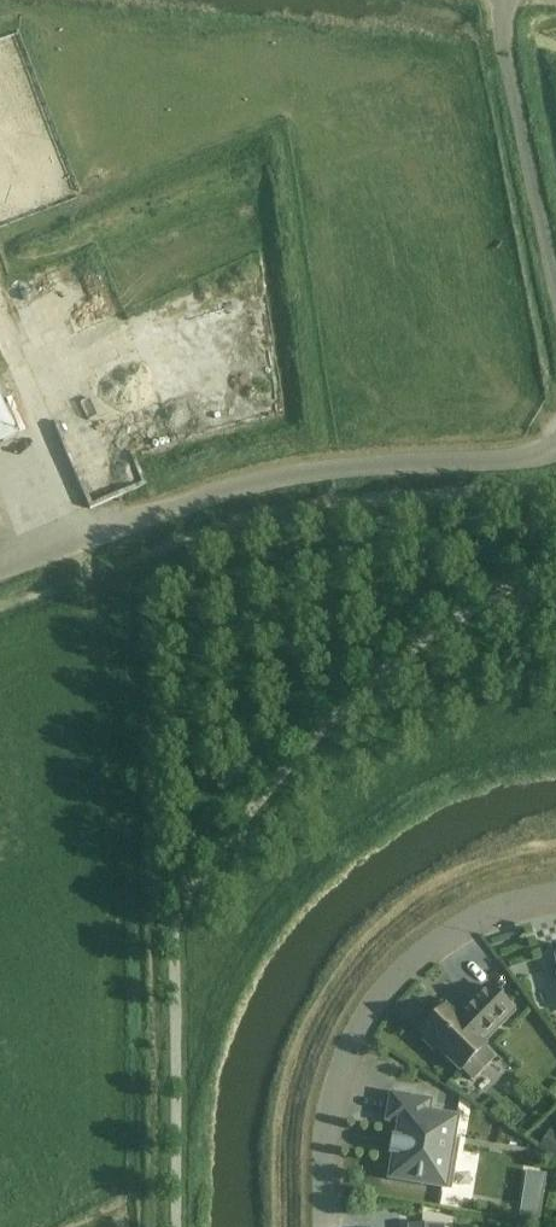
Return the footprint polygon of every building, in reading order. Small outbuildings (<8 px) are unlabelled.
[(123,358),(141,342),(127,326),(109,341),(123,358)] [(243,414),(272,408),(269,395),(240,400),(243,414)] [(16,433),(0,404),(0,440),(16,433)] [(129,426),(159,421),(156,407),(126,412),(129,426)] [(539,947),(515,955),(528,992),(552,983),(539,947)] [(485,1047),(482,1044),(513,1012),(487,986),(473,1001),(461,1012),(463,1013),(457,1020),(445,1008),(421,1033),(425,1037),(421,1040),(434,1052),(437,1049),(460,1072),(485,1047)] [(392,1096),(391,1100),(388,1121),(400,1123),(397,1139),(392,1138),(391,1139),(397,1140),(394,1154),(389,1153),(389,1155),(394,1155),(390,1179),(445,1188),(449,1189),(453,1167),(448,1166),(456,1119),(427,1114),(429,1102),(400,1097),(392,1096)] [(554,1133),(541,1152),(555,1161),(555,1134),(554,1133)] [(549,1177),(532,1175),(531,1191),(548,1193),(549,1177)]
